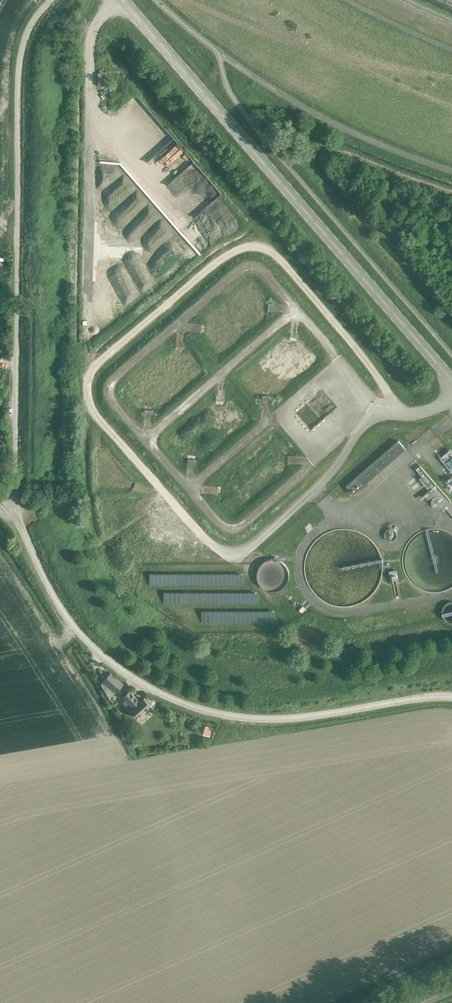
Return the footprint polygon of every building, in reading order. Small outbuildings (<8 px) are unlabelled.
[(353,494),(405,449),(398,441),(346,486),(353,494)] [(440,457),(451,471),(451,451),(450,449),(441,457),(440,457)] [(385,538),(387,539),(389,540),(391,540),(394,540),(395,538),(396,536),(397,534),(396,531),(394,529),(392,528),(389,528),(387,529),(385,530),(384,533),(384,535),(385,538)] [(279,589),(284,585),(287,580),(288,575),(287,569),(284,564),(279,561),(273,559),(267,560),(262,563),(258,568),(257,574),(258,580),(261,586),(266,589),(273,591),(279,589)] [(442,613),(442,614),(442,615),(442,616),(443,617),(443,618),(444,619),(445,620),(446,621),(447,621),(447,622),(448,622),(449,622),(450,623),(451,623),(451,603),(450,603),(449,603),(448,603),(447,604),(446,605),(445,605),(445,606),(444,606),(443,607),(443,608),(443,609),(442,609),(442,610),(442,611),(442,612),(442,613)] [(110,671),(102,680),(115,692),(123,683),(110,671)] [(124,700),(121,702),(125,706),(127,704),(131,709),(129,711),(136,718),(149,706),(142,699),(139,702),(129,690),(122,697),(124,700)] [(203,725),(201,733),(209,735),(211,728),(203,725)]
